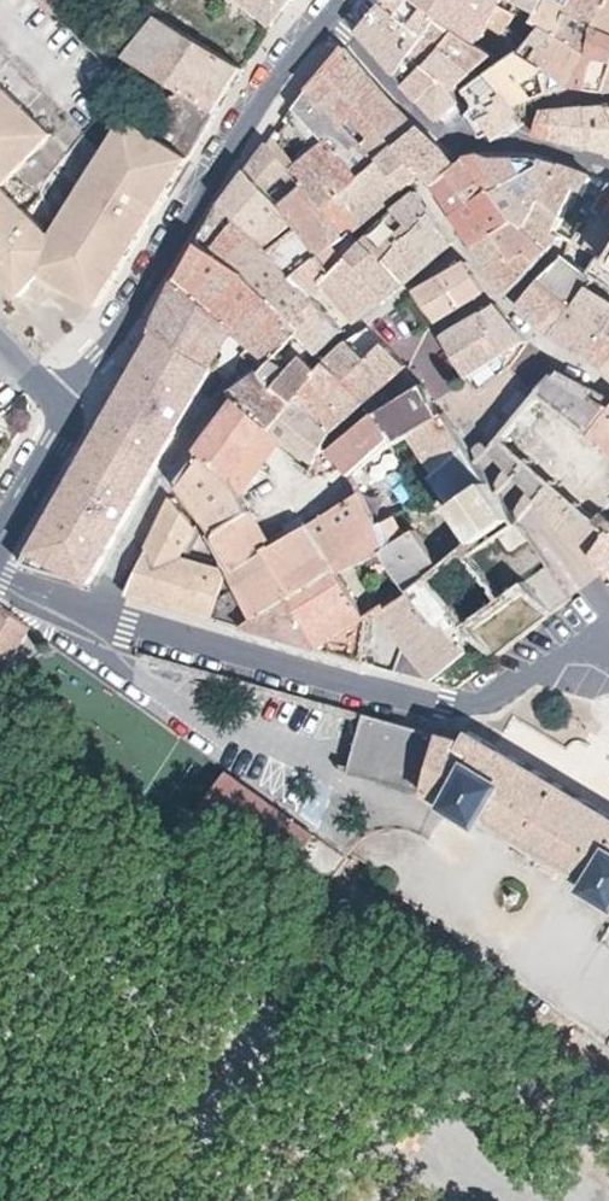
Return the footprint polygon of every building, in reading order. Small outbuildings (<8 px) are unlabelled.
[(43,2),(57,14),(69,0),(45,0),(43,2)] [(270,26),(290,0),(242,0),(270,26)] [(417,0),(386,0),(384,3),(428,36),(442,17),(417,0)] [(499,6),(503,0),(417,0),(442,17),(458,29),(477,44),(489,24),(499,6)] [(499,6),(519,15),(528,7),(520,3),(522,0),(503,0),(499,6)] [(547,0),(522,0),(520,3),(528,7),(540,14),(547,0)] [(540,14),(536,23),(545,28),(562,37),(574,9),(579,0),(547,0),(540,14)] [(608,5),(608,0),(579,0),(574,9),(562,37),(592,55),(596,32),(608,5)] [(398,74),(428,36),(384,3),(360,30),(398,74)] [(596,32),(608,37),(608,5),(596,32)] [(499,6),(489,24),(504,35),(510,27),(519,15),(499,6)] [(244,68),(161,17),(127,58),(189,95),(188,96),(182,95),(177,95),(167,98),(159,105),(155,111),(138,124),(139,124),(184,151),(244,68)] [(464,106),(454,89),(428,68),(445,50),(442,48),(458,29),(442,17),(428,36),(398,74),(445,125),(464,106)] [(501,66),(530,47),(526,41),(510,27),(504,35),(490,53),(493,55),(493,57),(499,66),(501,66)] [(571,87),(592,55),(562,37),(545,28),(530,47),(552,92),(571,87)] [(473,73),(493,57),(493,55),(490,53),(477,44),(458,29),(442,48),(445,50),(473,73)] [(596,32),(592,55),(571,87),(606,91),(608,84),(608,37),(596,32)] [(414,125),(386,94),(345,46),(309,89),(359,139),(380,161),(421,127),(416,124),(414,125)] [(552,92),(530,47),(501,66),(499,66),(491,71),(518,104),(522,122),(528,116),(527,102),(552,92)] [(473,73),(445,50),(428,68),(454,89),(458,85),(473,73)] [(522,122),(518,104),(491,71),(468,90),(479,111),(472,116),(484,137),(496,139),(522,122)] [(48,128),(0,82),(0,177),(48,128)] [(406,189),(380,161),(359,139),(309,89),(295,108),(326,141),(316,150),(299,164),(275,136),(248,171),(286,211),(323,255),(352,232),(353,233),(406,189)] [(587,108),(590,148),(608,153),(608,106),(587,108)] [(587,108),(579,107),(542,112),(535,134),(561,141),(590,148),(587,108)] [(326,141),(295,108),(287,119),(316,150),(326,141)] [(184,151),(139,124),(138,124),(122,113),(49,230),(0,184),(0,275),(16,290),(38,267),(92,300),(155,199),(184,151)] [(448,153),(421,127),(380,161),(406,189),(427,172),(448,153)] [(493,191),(543,163),(543,160),(534,156),(501,162),(491,158),(481,154),(467,156),(456,165),(435,183),(456,216),(493,191)] [(527,227),(561,166),(543,160),(543,163),(493,191),(456,216),(474,244),(497,231),(519,220),(527,227)] [(593,210),(608,184),(608,182),(561,166),(527,227),(551,251),(563,237),(572,242),(593,210)] [(223,204),(200,242),(228,261),(247,275),(272,299),(296,277),(313,295),(314,295),(326,283),(336,272),(323,255),(286,211),(248,171),(223,204)] [(593,210),(604,216),(590,233),(608,244),(608,184),(593,210)] [(455,242),(418,191),(392,212),(374,228),(364,242),(388,261),(406,284),(455,242)] [(551,251),(527,227),(519,220),(497,231),(515,258),(531,250),(541,262),(551,251)] [(529,275),(541,262),(531,250),(515,258),(497,231),(474,244),(508,295),(529,275)] [(388,261),(364,242),(353,233),(352,232),(323,255),(336,272),(351,256),(387,299),(406,284),(388,261)] [(567,267),(606,294),(608,289),(608,244),(590,233),(567,267)] [(291,343),(301,334),(303,332),(295,323),(271,300),(272,299),(247,275),(228,261),(200,242),(178,279),(154,326),(206,361),(214,347),(179,324),(195,299),(234,331),(272,362),(291,343)] [(387,299),(351,256),(336,272),(326,283),(356,321),(387,299)] [(567,267),(557,259),(543,279),(531,291),(519,305),(553,333),(592,285),(583,279),(567,267)] [(486,290),(468,262),(417,292),(416,291),(415,293),(416,296),(434,320),(436,323),(438,322),(486,290)] [(344,331),(314,295),(313,295),(296,277),(272,299),(271,300),(295,323),(303,332),(301,334),(319,354),(344,331)] [(608,328),(608,296),(606,294),(592,285),(553,333),(589,356),(608,328)] [(234,331),(195,299),(179,324),(214,347),(206,361),(213,366),(234,331)] [(527,340),(496,302),(483,312),(490,322),(494,337),(502,353),(503,355),(527,340)] [(502,357),(502,353),(494,337),(490,322),(483,312),(444,338),(467,378),(502,357)] [(213,366),(206,361),(154,326),(118,398),(22,566),(45,570),(89,583),(213,366)] [(408,366),(385,343),(370,326),(348,343),(327,361),(319,372),(319,374),(298,401),(334,433),(354,414),(367,401),(387,385),(408,366)] [(608,363),(608,328),(589,356),(605,368),(608,363)] [(276,388),(303,356),(307,360),(319,354),(301,334),(291,343),(272,362),(263,372),(276,388)] [(229,395),(238,403),(239,401),(274,428),(298,401),(319,374),(319,372),(313,367),(307,360),(303,356),(276,388),(263,372),(243,386),(239,383),(229,395)] [(561,371),(557,376),(553,375),(537,393),(590,436),(592,434),(608,414),(608,397),(594,389),(561,371)] [(469,446),(447,414),(444,411),(442,409),(440,408),(425,385),(399,400),(379,413),(397,441),(413,430),(420,440),(428,452),(440,470),(469,446)] [(501,434),(557,485),(570,496),(581,505),(601,522),(606,516),(608,516),(608,449),(604,445),(602,443),(597,438),(592,434),(590,436),(537,393),(501,434)] [(274,428),(239,401),(238,403),(222,423),(258,449),(237,479),(244,495),(285,438),(286,437),(274,428)] [(326,446),(334,433),(298,401),(274,428),(286,437),(285,438),(318,464),(327,469),(331,461),(336,466),(343,460),(334,451),(326,446)] [(397,441),(379,413),(374,417),(334,451),(343,460),(348,466),(358,477),(361,482),(363,486),(365,491),(377,480),(367,469),(397,441)] [(592,434),(597,438),(602,443),(604,445),(608,449),(608,414),(592,434)] [(273,547),(252,513),(244,495),(237,479),(258,449),(222,423),(189,470),(186,469),(175,480),(181,490),(172,497),(173,498),(198,528),(203,516),(214,530),(210,532),(229,568),(255,618),(334,569),(307,526),(273,547)] [(420,440),(413,430),(397,441),(404,452),(420,440)] [(557,485),(501,434),(489,448),(542,502),(540,504),(557,524),(561,529),(581,505),(570,496),(557,485)] [(428,452),(420,440),(404,452),(411,463),(428,452)] [(492,482),(469,446),(440,470),(435,474),(458,506),(492,482)] [(361,482),(358,477),(348,466),(337,475),(351,491),(361,482)] [(492,482),(458,506),(472,526),(477,533),(484,529),(511,509),(492,482)] [(379,524),(370,503),(365,491),(307,526),(334,569),(335,570),(337,573),(388,550),(379,524)] [(192,553),(196,545),(190,542),(198,528),(173,498),(172,498),(148,548),(127,593),(213,618),(226,570),(213,566),(214,559),(192,553)] [(511,509),(484,529),(477,533),(479,536),(466,547),(444,566),(414,593),(404,599),(432,634),(445,624),(481,670),(495,659),(573,598),(511,509)] [(444,566),(418,529),(406,536),(398,541),(398,542),(395,537),(397,535),(406,530),(397,516),(387,521),(379,524),(388,550),(394,567),(410,588),(414,593),(444,566)] [(472,526),(457,536),(466,547),(479,536),(477,533),(472,526)] [(202,533),(198,528),(190,542),(196,545),(202,533)] [(607,530),(591,554),(608,581),(608,532),(607,530)] [(406,536),(404,532),(397,535),(395,537),(398,542),(398,541),(406,536)] [(255,618),(242,626),(321,649),(367,621),(367,619),(337,573),(335,570),(334,569),(255,618)] [(410,588),(379,606),(383,612),(404,599),(414,593),(410,588)] [(481,670),(445,624),(432,634),(404,599),(383,612),(398,634),(413,653),(434,682),(458,688),(481,670)] [(0,605),(0,678),(29,631),(32,627),(0,605)] [(443,734),(365,713),(350,772),(428,794),(443,734)] [(495,745),(472,731),(467,742),(443,734),(428,794),(438,796),(437,797),(451,805),(450,806),(484,826),(487,820),(515,836),(564,866),(593,882),(589,888),(608,900),(608,812),(495,745)] [(316,835),(229,773),(196,818),(284,880),(316,835)] [(599,949),(603,951),(605,952),(608,955),(608,932),(599,949)]
